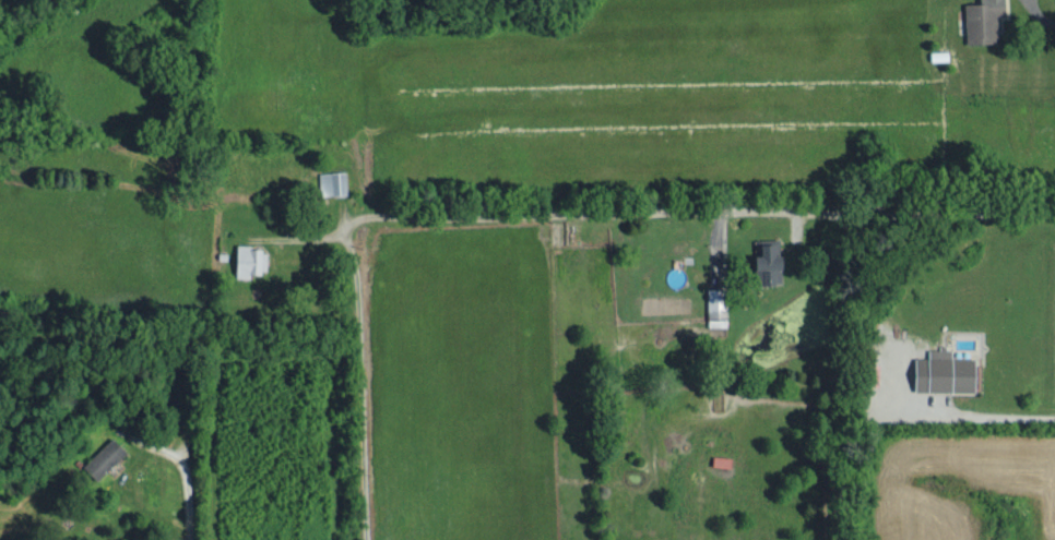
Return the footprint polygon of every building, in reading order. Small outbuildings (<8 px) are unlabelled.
[(985,1),(966,1),(967,41),(999,40),(998,13),(1007,13),(1007,0),(985,0),(985,1)] [(347,169),(320,170),(321,193),(347,192),(347,169)] [(757,254),(766,284),(784,278),(781,267),(790,265),(785,251),(782,252),(778,239),(763,243),(766,252),(757,254)] [(252,275),(252,271),(261,271),(262,246),(237,245),(236,275),(252,275)] [(708,324),(727,324),(728,287),(709,286),(708,324)] [(917,389),(977,390),(978,356),(952,355),(952,348),(929,347),(929,355),(918,355),(917,389)] [(128,450),(114,435),(84,463),(97,477),(128,450)]
